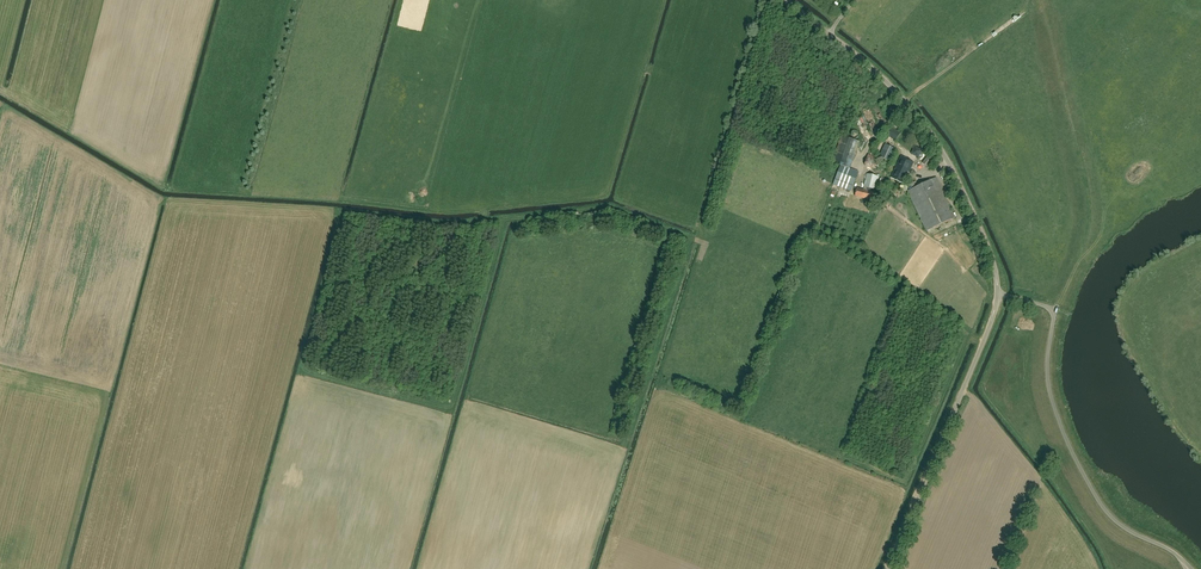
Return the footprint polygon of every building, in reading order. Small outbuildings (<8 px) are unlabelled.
[(895,141),(901,133),(891,126),(886,134),(895,141)] [(860,142),(849,138),(841,135),(832,161),(840,164),(850,168),(853,161),(860,142)] [(896,149),(885,144),(879,157),(890,162),(896,149)] [(919,158),(923,150),(914,146),(910,154),(919,158)] [(876,169),(879,158),(868,154),(864,165),(876,169)] [(930,168),(937,160),(929,154),(922,163),(930,168)] [(904,184),(914,162),(900,156),(890,177),(904,184)] [(851,191),(859,171),(840,164),(833,185),(851,191)] [(864,187),(863,190),(857,188),(855,196),(873,201),(875,193),(870,191),(870,188),(875,190),(878,176),(867,174),(863,187),(864,187)] [(927,231),(955,217),(936,177),(908,191),(927,231)]
